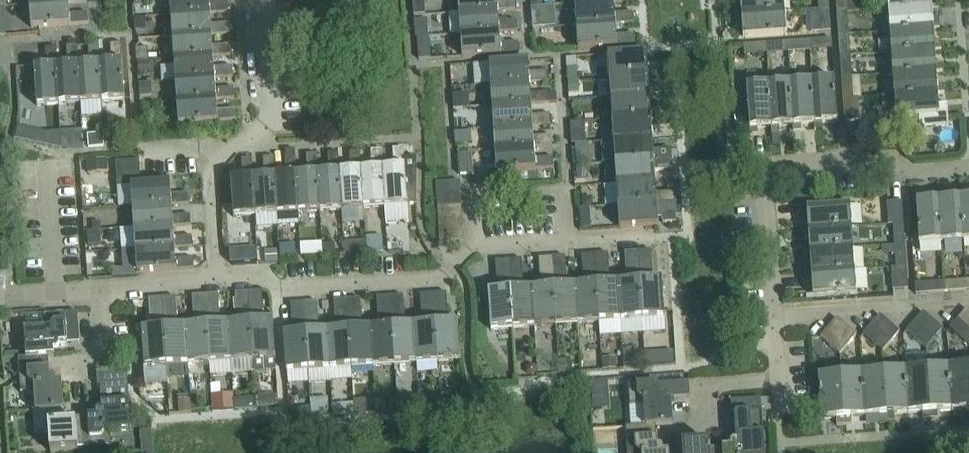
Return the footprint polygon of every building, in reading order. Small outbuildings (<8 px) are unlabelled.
[(209,0),(170,0),(171,16),(210,13),(210,14),(228,12),(227,2),(209,3),(209,0)] [(459,13),(498,10),(498,11),(516,9),(515,0),(458,0),(459,13)] [(784,0),(733,0),(734,1),(740,1),(741,14),(741,15),(785,12),(784,0)] [(836,13),(847,12),(846,0),(836,0),(836,13)] [(888,9),(931,6),(931,7),(938,7),(938,0),(887,0),(888,9)] [(576,25),(576,27),(615,24),(633,23),(633,12),(615,13),(614,2),(575,5),(576,25)] [(69,14),(68,3),(30,5),(31,28),(88,24),(88,13),(69,14)] [(932,21),(931,7),(931,6),(888,9),(890,31),(933,28),(933,29),(939,28),(939,20),(932,21)] [(544,7),(532,8),(533,29),(542,28),(545,28),(544,7)] [(820,32),(830,31),(829,9),(819,9),(820,32)] [(499,21),(498,11),(498,10),(459,13),(460,35),(499,32),(517,31),(517,20),(499,21)] [(786,34),(785,12),(741,15),(741,14),(735,15),(736,25),(742,24),(743,38),(786,34)] [(211,24),(210,14),(210,13),(171,16),(173,38),(212,35),(230,34),(229,23),(211,24)] [(837,18),(838,35),(848,34),(847,17),(837,18)] [(616,35),(615,24),(576,27),(578,49),(635,45),(634,34),(616,35)] [(934,42),(933,29),(933,28),(890,31),(891,53),(935,50),(941,50),(940,42),(934,42)] [(500,43),(499,32),(460,35),(462,57),(519,53),(518,42),(500,43)] [(212,46),(212,35),(173,38),(174,59),(213,56),(213,57),(231,55),(230,45),(212,46)] [(827,49),(826,39),(809,40),(810,51),(812,51),(827,49)] [(840,56),(850,55),(849,39),(838,40),(840,56)] [(805,51),(804,41),(787,42),(788,52),(805,51)] [(783,53),(782,42),(766,43),(767,54),(783,53)] [(102,101),(125,100),(121,43),(110,44),(111,61),(100,62),(102,101)] [(81,103),(102,101),(100,62),(99,44),(88,45),(90,63),(79,64),(78,64),(81,103)] [(762,54),(761,44),(743,45),(744,55),(762,54)] [(81,103),(78,64),(79,64),(77,46),(67,46),(68,64),(57,66),(57,65),(56,65),(59,104),(81,103)] [(56,65),(57,65),(56,47),(45,48),(47,66),(34,67),(35,75),(23,76),(25,110),(39,109),(38,106),(59,104),(56,65)] [(420,58),(431,58),(431,49),(419,50),(420,58)] [(936,64),(935,50),(891,53),(893,74),(935,71),(936,72),(943,71),(942,63),(936,64)] [(647,63),(646,51),(607,54),(609,76),(666,73),(665,62),(647,63)] [(233,77),(232,66),(214,67),(213,57),(213,56),(174,59),(176,80),(215,78),(233,77)] [(529,72),(528,60),(489,62),(491,85),(530,82),(530,83),(547,81),(547,71),(529,72)] [(841,78),(852,77),(850,61),(840,61),(841,78)] [(937,85),(936,72),(935,71),(893,74),(894,96),(938,93),(944,93),(943,85),(937,85)] [(610,98),(649,95),(649,84),(667,83),(666,73),(609,76),(610,98)] [(215,89),(215,78),(176,80),(177,102),(216,99),(216,100),(234,98),(233,88),(215,89)] [(814,130),(823,130),(822,123),(837,122),(834,79),(812,80),(815,124),(814,124),(814,130)] [(793,132),(801,131),(800,125),(814,124),(815,124),(812,80),(790,82),(793,125),(792,125),(793,132)] [(530,94),(530,83),(530,82),(491,85),(492,106),(531,104),(549,103),(548,92),(530,94)] [(771,133),(779,133),(779,126),(792,125),(793,125),(790,82),(769,84),(772,127),(771,127),(771,133)] [(842,83),(843,99),(853,99),(853,97),(852,82),(842,83)] [(750,135),(758,134),(757,128),(771,127),(772,127),(769,84),(746,85),(750,135)] [(939,105),(938,93),(894,96),(881,97),(882,106),(895,105),(896,118),(919,116),(919,125),(924,128),(948,126),(947,104),(939,105)] [(650,107),(649,95),(610,98),(612,120),(669,116),(668,105),(650,107)] [(844,121),(860,121),(858,97),(853,97),(853,99),(843,99),(844,121)] [(217,111),(216,100),(216,99),(177,102),(179,124),(236,120),(235,109),(217,111)] [(532,115),(531,104),(492,106),(494,128),(532,125),(533,126),(550,124),(550,114),(532,115)] [(613,141),(652,138),(652,127),(670,126),(669,116),(612,120),(613,141)] [(457,129),(470,128),(469,119),(456,120),(457,129)] [(533,137),(533,126),(532,125),(494,128),(495,149),(534,147),(534,148),(552,146),(551,135),(533,137)] [(457,145),(469,144),(468,132),(456,133),(457,145)] [(118,133),(105,134),(106,145),(119,144),(118,133)] [(653,150),(652,138),(613,141),(615,163),(672,159),(671,148),(653,150)] [(535,158),(534,148),(534,147),(495,149),(496,172),(554,168),(553,157),(535,158)] [(394,167),(383,168),(382,168),(385,207),(407,205),(403,148),(393,149),(394,167)] [(363,208),(385,207),(382,168),(383,168),(381,149),(371,150),(372,168),(361,169),(363,208)] [(342,209),(363,208),(361,169),(360,151),(349,152),(350,170),(340,170),(339,170),(342,209)] [(320,211),(342,209),(339,170),(340,170),(338,152),(328,153),(329,171),(318,172),(320,211)] [(299,212),(320,211),(318,172),(317,154),(306,155),(307,173),(296,173),(299,212)] [(459,175),(472,174),(470,154),(457,155),(459,175)] [(277,214),(299,212),(296,173),(295,155),(285,156),(286,174),(275,175),(277,214)] [(256,215),(277,214),(275,175),(274,157),(263,158),(264,176),(253,176),(256,215)] [(231,178),(233,217),(256,215),(253,176),(252,158),(242,159),(243,177),(231,178)] [(617,184),(655,182),(655,170),(673,169),(672,159),(615,163),(617,184)] [(578,179),(587,179),(586,165),(578,165),(578,179)] [(95,200),(94,177),(82,178),(83,201),(95,200)] [(437,194),(461,193),(460,181),(436,182),(437,194)] [(171,194),(170,182),(131,185),(133,207),(171,204),(172,205),(190,204),(189,193),(171,194)] [(656,193),(655,182),(617,184),(618,206),(675,202),(674,191),(656,193)] [(940,241),(962,239),(960,197),(961,197),(960,191),(952,191),(952,198),(939,199),(938,199),(940,241)] [(919,242),(940,241),(938,199),(939,199),(939,192),(930,193),(931,199),(916,200),(917,220),(919,242)] [(437,206),(461,204),(461,193),(437,194),(437,206)] [(968,239),(968,197),(961,197),(960,197),(962,239),(968,239)] [(893,225),(903,224),(902,201),(887,202),(888,225),(893,224),(893,225)] [(675,202),(618,206),(620,228),(659,225),(658,218),(662,217),(662,222),(676,221),(675,202)] [(172,216),(172,205),(171,204),(133,207),(134,229),(173,226),(191,225),(191,214),(172,216)] [(437,206),(438,218),(462,216),(461,204),(437,206)] [(851,228),(850,205),(800,209),(801,217),(807,216),(808,229),(808,231),(851,228)] [(462,216),(438,218),(439,229),(463,228),(462,216)] [(895,246),(905,246),(903,224),(893,225),(895,246)] [(174,237),(173,226),(134,229),(136,250),(175,248),(193,247),(192,236),(174,237)] [(440,241),(464,239),(463,228),(439,229),(440,241)] [(853,249),(851,228),(808,231),(808,229),(801,230),(802,238),(809,238),(810,251),(810,253),(853,249)] [(896,268),(906,267),(905,246),(895,246),(896,267),(896,268)] [(175,259),(175,248),(136,250),(137,273),(194,269),(193,258),(175,259)] [(854,271),(853,249),(810,253),(810,251),(803,251),(803,260),(810,259),(811,272),(811,274),(854,271)] [(653,279),(651,250),(638,251),(642,319),(665,318),(662,279),(653,279)] [(620,321),(642,319),(638,251),(624,252),(626,281),(618,282),(620,321)] [(610,282),(608,253),(595,254),(600,322),(620,321),(618,282),(610,282)] [(578,324),(600,322),(595,254),(581,255),(583,284),(575,285),(578,324)] [(567,285),(565,256),(551,257),(557,325),(578,324),(575,285),(567,285)] [(535,326),(557,325),(551,257),(538,258),(540,287),(532,288),(535,326)] [(524,288),(522,259),(508,260),(514,328),(535,326),(532,288),(524,288)] [(491,329),(514,328),(508,260),(495,261),(497,290),(488,291),(491,329)] [(880,262),(871,262),(872,282),(881,282),(880,262)] [(896,268),(896,267),(891,268),(893,290),(908,289),(906,267),(896,268)] [(124,268),(112,269),(113,277),(125,277),(124,268)] [(856,293),(854,273),(854,271),(811,274),(811,272),(804,273),(805,281),(812,281),(813,296),(856,293)] [(948,281),(949,292),(966,290),(965,280),(948,281)] [(926,283),(915,284),(915,294),(943,292),(943,281),(926,283)] [(264,320),(262,291),(248,292),(253,360),(254,360),(254,373),(276,371),(275,358),(273,319),(264,320)] [(231,361),(253,360),(248,292),(235,293),(237,322),(229,323),(231,361)] [(448,321),(446,292),(433,293),(438,361),(460,360),(457,321),(448,321)] [(416,363),(438,361),(433,293),(420,294),(422,323),(414,324),(416,363)] [(221,323),(218,294),(205,295),(209,363),(231,361),(229,323),(221,323)] [(188,364),(209,363),(205,295),(192,295),(194,325),(186,325),(188,364)] [(405,324),(403,295),(390,296),(395,364),(416,363),(414,324),(405,324)] [(373,366),(395,364),(390,296),(377,297),(379,326),(371,327),(373,366)] [(178,326),(176,297),(162,298),(164,327),(167,366),(188,364),(186,325),(178,326)] [(145,367),(167,366),(164,327),(162,298),(149,299),(151,328),(142,329),(145,367)] [(362,327),(360,298),(347,299),(352,367),(373,366),(371,327),(362,327)] [(330,369),(352,367),(347,299),(334,300),(336,329),(327,330),(330,369)] [(319,330),(317,301),(304,302),(309,370),(330,369),(327,330),(319,330)] [(286,372),(309,370),(304,302),(290,303),(293,332),(283,333),(286,372)] [(966,308),(958,318),(968,327),(968,311),(966,308)] [(24,330),(26,357),(48,355),(49,356),(54,356),(54,350),(57,350),(59,347),(59,344),(80,342),(78,312),(44,315),(45,329),(24,330)] [(934,339),(943,329),(923,312),(914,321),(934,339)] [(891,342),(900,332),(880,315),(872,324),(891,342)] [(848,345),(857,335),(837,318),(829,327),(848,345)] [(968,345),(968,327),(958,318),(949,328),(968,345)] [(926,348),(934,339),(914,321),(906,331),(926,348)] [(882,351),(891,342),(872,324),(862,334),(882,351)] [(841,353),(848,345),(829,327),(821,336),(841,353)] [(671,348),(644,350),(645,364),(673,362),(671,348)] [(50,382),(49,367),(49,356),(48,355),(26,357),(18,357),(20,392),(34,391),(36,410),(33,410),(33,411),(64,408),(62,382),(50,382)] [(930,419),(938,418),(937,411),(950,410),(948,368),(948,361),(935,362),(935,369),(927,369),(930,419)] [(948,368),(950,410),(966,409),(966,416),(968,416),(968,367),(948,368)] [(930,419),(927,369),(905,371),(907,413),(922,412),(923,419),(930,419)] [(131,429),(127,371),(97,373),(98,385),(100,385),(102,415),(88,416),(90,446),(112,445),(111,431),(131,429)] [(887,421),(895,421),(894,414),(907,413),(905,371),(884,372),(887,421)] [(887,421),(884,372),(862,373),(865,416),(879,415),(879,422),(887,421)] [(843,424),(852,424),(851,417),(865,416),(862,373),(841,374),(843,424)] [(836,425),(843,424),(841,374),(818,376),(821,420),(823,420),(823,419),(836,418),(836,425)] [(607,380),(590,381),(591,391),(608,390),(607,380)] [(690,396),(689,382),(658,384),(658,383),(628,385),(629,405),(643,404),(644,427),(656,426),(673,425),(671,398),(690,396)] [(419,398),(426,398),(425,384),(418,385),(419,398)] [(341,388),(322,390),(324,404),(343,402),(341,388)] [(233,393),(212,394),(213,408),(213,410),(234,409),(233,393)] [(256,404),(277,404),(276,395),(255,396),(256,404)] [(288,401),(289,409),(311,407),(310,399),(288,401)] [(734,414),(762,412),(761,399),(731,401),(731,414),(734,414)] [(65,422),(64,408),(33,411),(35,432),(49,431),(50,452),(78,450),(78,447),(90,446),(88,416),(75,417),(75,422),(65,422)] [(724,447),(722,447),(722,452),(765,452),(763,433),(762,412),(734,414),(736,446),(724,447)] [(153,423),(154,443),(169,443),(168,423),(153,423)] [(657,438),(656,426),(644,427),(624,428),(625,452),(669,452),(669,451),(658,452),(657,438)] [(710,442),(682,444),(682,452),(722,452),(722,447),(710,448),(710,442)]
